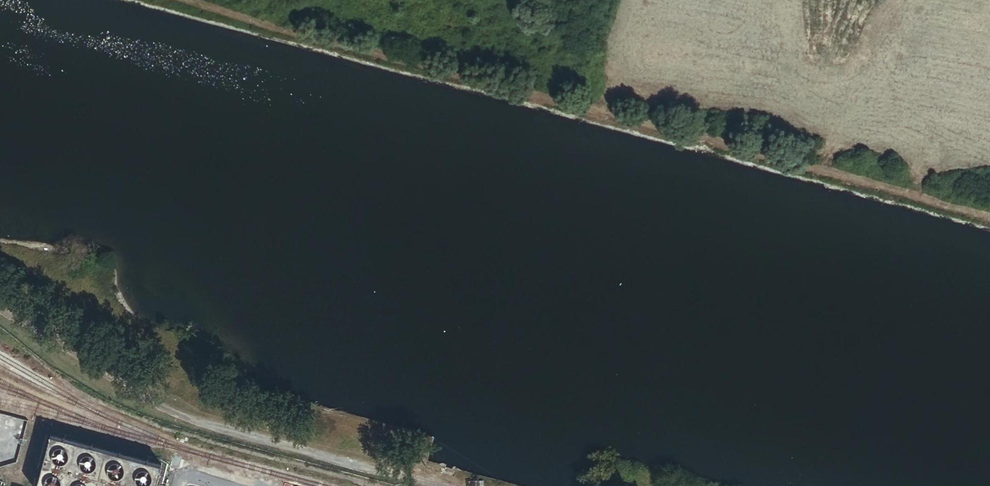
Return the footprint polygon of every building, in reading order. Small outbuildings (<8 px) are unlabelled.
[(474,13),(465,11),(464,18),(472,20),(474,13)] [(476,51),(466,48),(464,57),(473,59),(476,51)] [(0,413),(0,454),(19,459),(29,421),(0,413)] [(49,434),(35,485),(153,485),(159,464),(49,434)]
